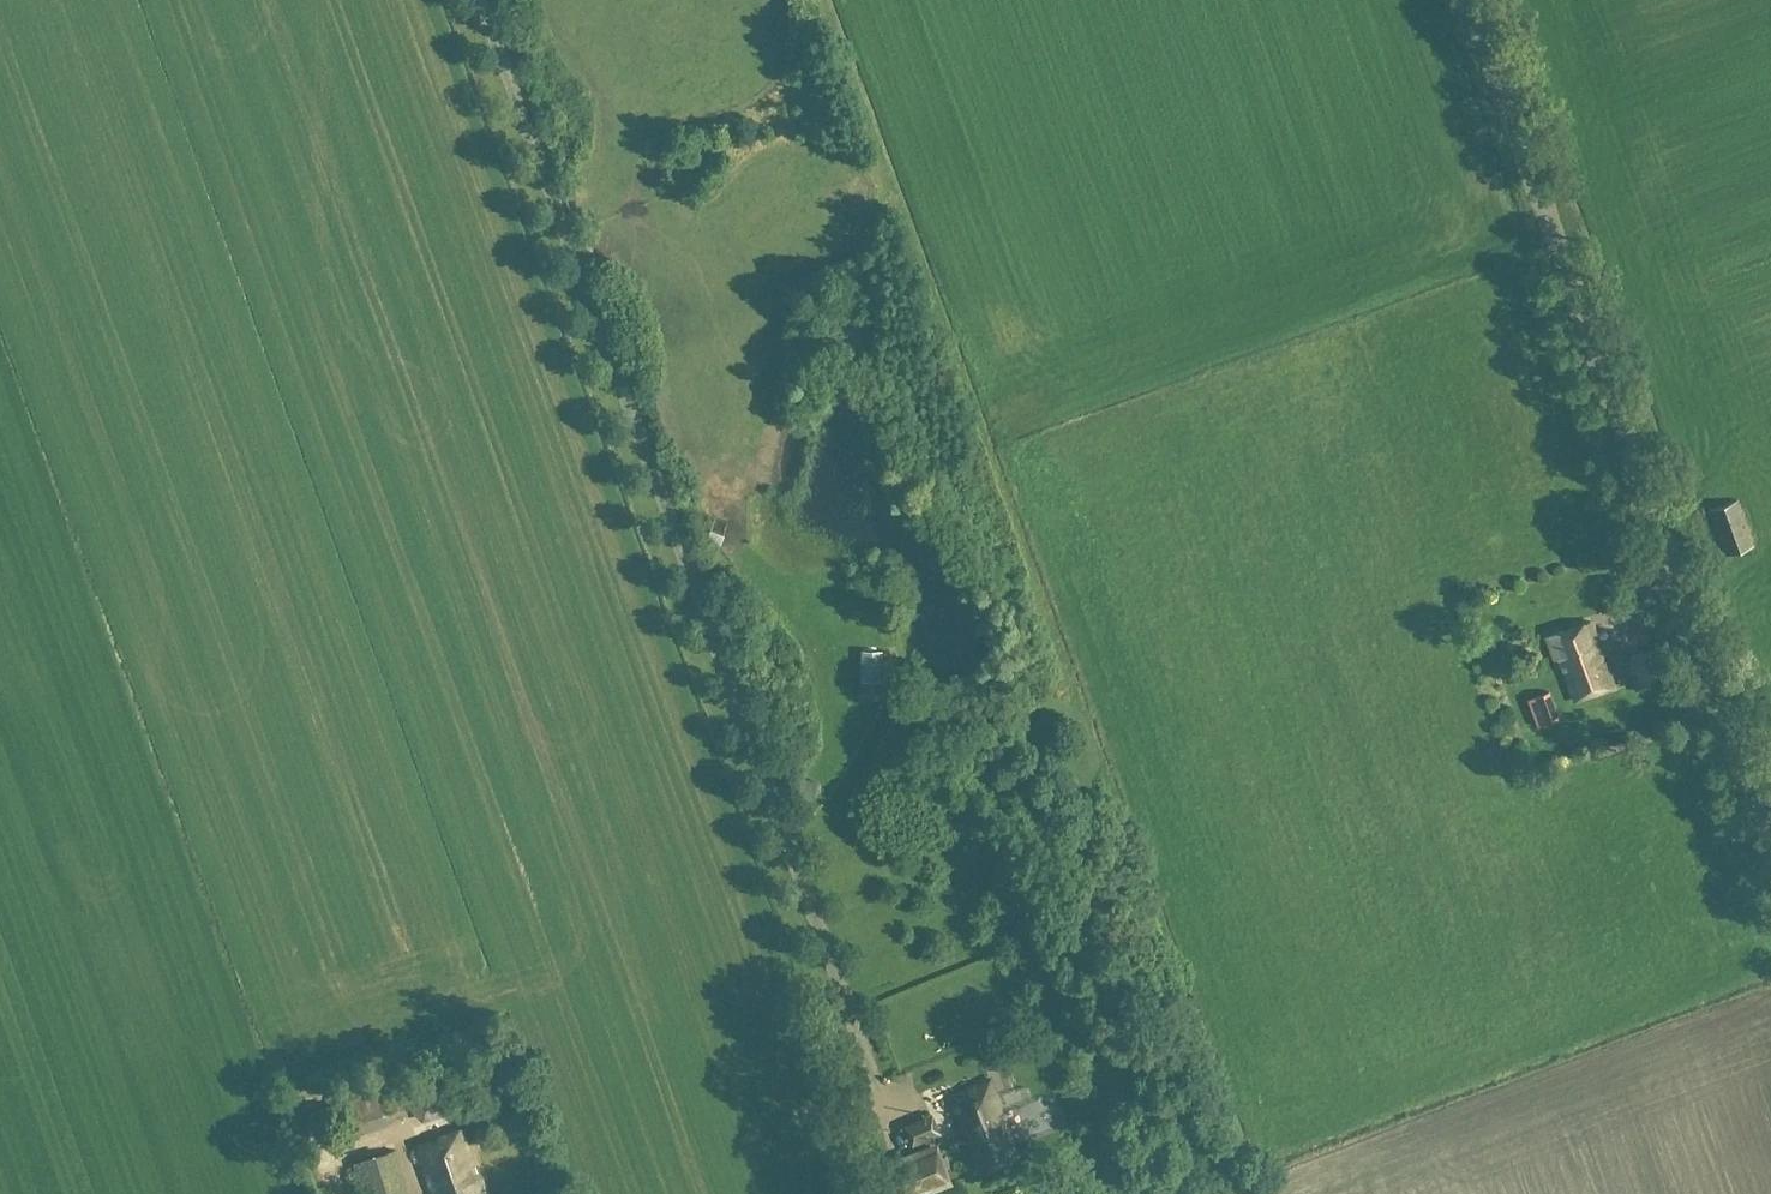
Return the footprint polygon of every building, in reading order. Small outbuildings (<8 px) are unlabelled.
[(1735,500),(1707,511),(1723,556),(1751,546),(1735,500)] [(1557,659),(1574,702),(1612,686),(1597,648),(1598,648),(1588,621),(1544,638),(1553,661),(1557,659)] [(1656,647),(1621,661),(1633,691),(1668,677),(1656,647)] [(881,659),(881,649),(859,649),(859,679),(880,680),(880,670),(889,670),(889,659),(881,659)] [(1559,720),(1547,690),(1525,697),(1535,727),(1559,720)] [(372,1086),(333,1096),(346,1136),(387,1122),(382,1102),(401,1097),(394,1072),(370,1078),(372,1086)] [(420,1121),(441,1116),(448,1093),(434,1079),(410,1084),(404,1106),(420,1121)] [(989,1080),(948,1096),(977,1172),(1018,1157),(989,1080)] [(460,1128),(413,1146),(431,1193),(484,1193),(460,1128)] [(888,1162),(900,1193),(922,1193),(951,1183),(936,1145),(888,1162)] [(352,1164),(361,1193),(407,1193),(394,1152),(352,1164)]
